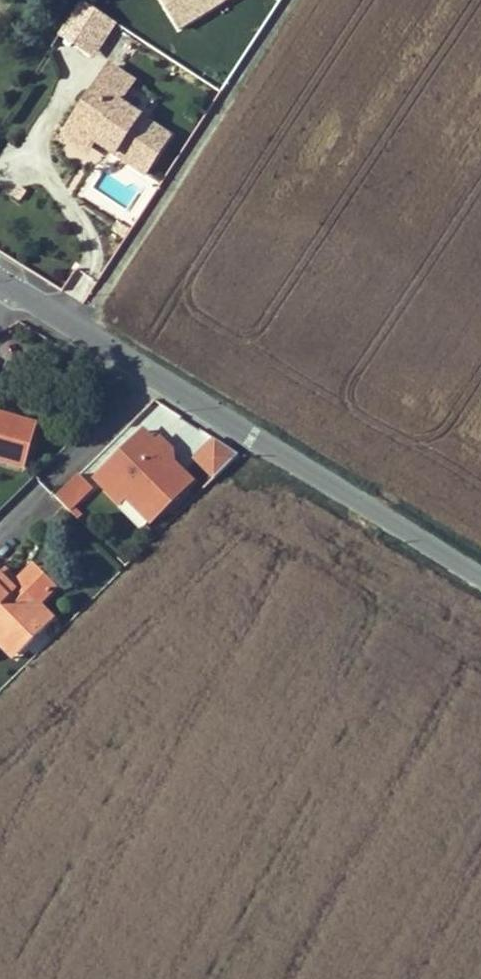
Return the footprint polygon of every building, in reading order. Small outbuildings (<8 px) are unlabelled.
[(57,35),(93,59),(117,24),(81,0),(80,0),(57,35)] [(230,0),(158,0),(175,30),(230,0)] [(105,67),(60,137),(85,154),(93,143),(140,175),(164,137),(117,105),(130,84),(105,67)] [(22,467),(33,424),(0,415),(0,462),(22,467)] [(154,443),(143,430),(137,435),(149,447),(154,443)] [(190,459),(212,479),(235,454),(213,434),(190,459)] [(119,502),(124,496),(129,491),(141,503),(146,499),(159,512),(192,481),(166,454),(170,450),(158,438),(154,443),(149,447),(137,435),(94,477),(119,502)] [(56,497),(66,507),(69,510),(73,507),(91,488),(78,475),(56,497)] [(124,496),(149,522),(159,512),(146,499),(141,503),(129,491),(124,496)] [(73,507),(69,510),(78,519),(81,516),(73,507)] [(4,568),(0,572),(0,575),(15,589),(20,584),(4,568)] [(17,654),(53,618),(20,584),(15,589),(0,575),(0,637),(17,654)] [(13,658),(17,654),(0,637),(0,644),(13,658)]
